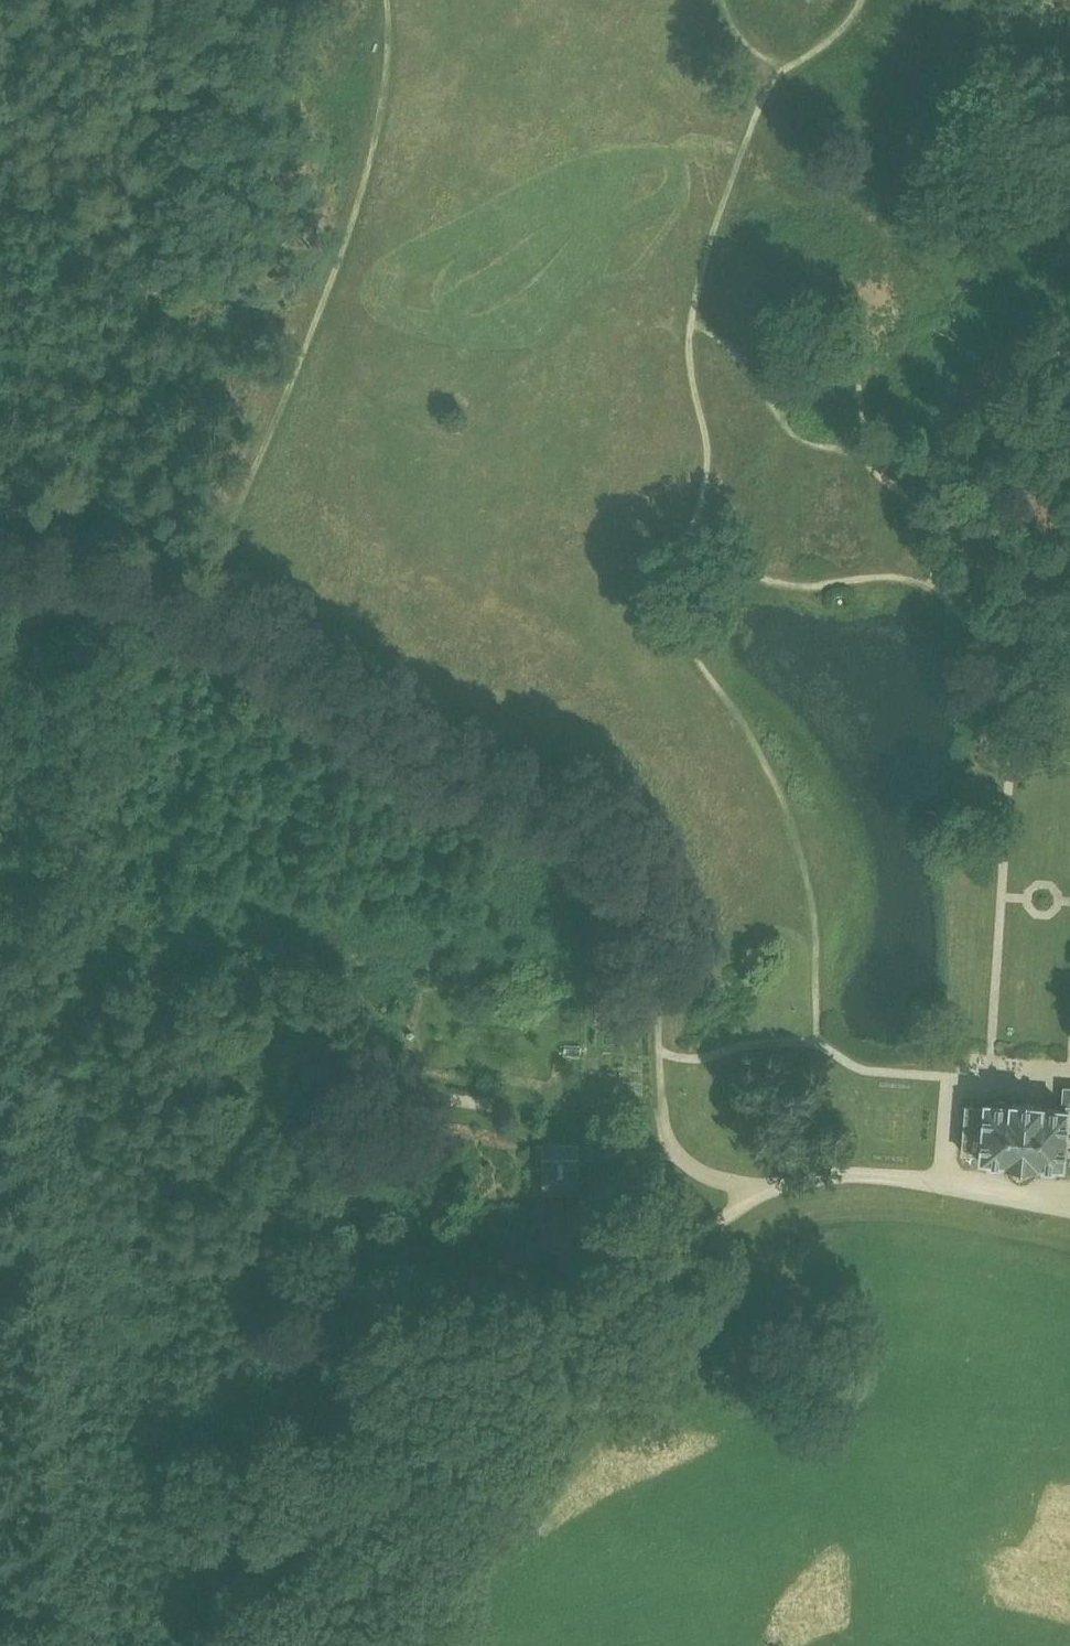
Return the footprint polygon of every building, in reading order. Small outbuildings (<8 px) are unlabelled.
[(1006,1159),(1006,1165),(1007,1169),(1008,1172),(1010,1175),(1012,1177),(1015,1179),(1018,1180),(1022,1180),(1025,1180),(1028,1179),(1031,1177),(1034,1175),(1036,1171),(1037,1169),(1038,1162),(1041,1162),(1044,1166),(1054,1167),(1058,1163),(1064,1164),(1065,1157),(1069,1158),(1069,1086),(1064,1085),(1063,1106),(985,1100),(985,1106),(967,1105),(964,1150),(981,1151),(981,1157),(988,1158),(991,1162),(1000,1162),(1004,1159),(1006,1159)]
